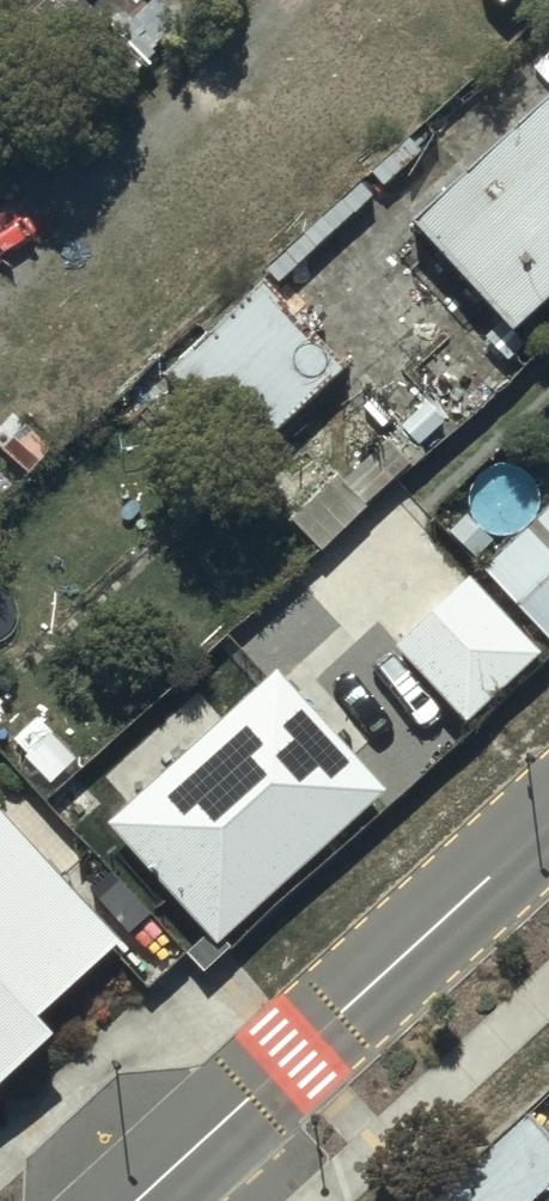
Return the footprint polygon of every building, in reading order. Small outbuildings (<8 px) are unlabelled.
[(7,21),(28,0),(0,0),(0,13),(7,21)] [(508,315),(548,278),(548,84),(411,208),(508,315)] [(269,292),(166,387),(246,473),(349,378),(269,292)] [(547,631),(548,629),(548,495),(481,559),(547,631)] [(395,641),(460,712),(536,643),(471,572),(395,641)] [(105,814),(212,932),(381,779),(273,660),(105,814)] [(54,1031),(37,1012),(122,935),(0,803),(0,1080),(54,1031)] [(525,1100),(413,1196),(417,1200),(523,1200),(548,1179),(548,1128),(525,1100)]
